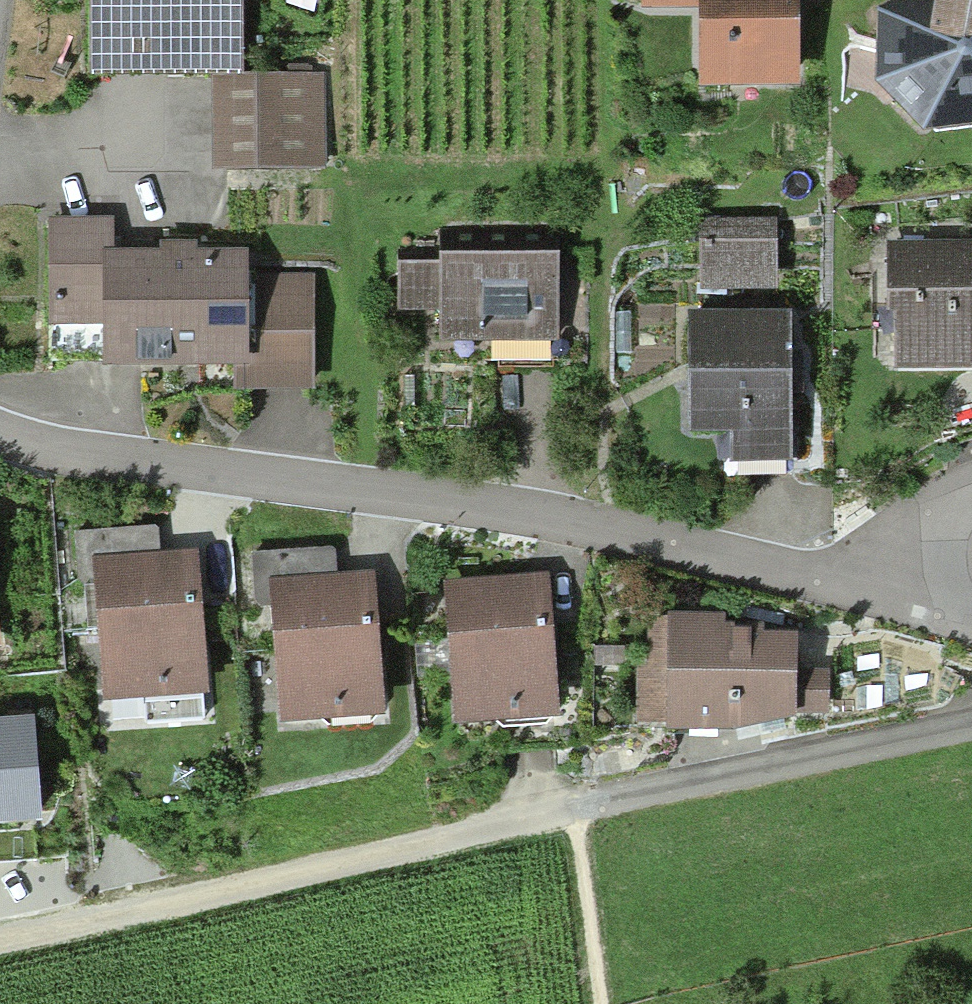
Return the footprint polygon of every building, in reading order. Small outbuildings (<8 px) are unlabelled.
[(245,0),(87,0),(87,82),(214,81),(245,81),(245,0)] [(642,13),(699,13),(699,91),(798,91),(799,0),(642,0),(642,13)] [(882,14),(878,87),(926,136),(971,131),(971,0),(905,0),(882,14)] [(324,80),(245,81),(214,81),(214,171),(325,170),(324,80)] [(775,288),(774,217),(702,218),(702,289),(775,288)] [(116,223),(59,223),(59,356),(108,355),(108,374),(231,374),(231,394),(319,393),(319,279),(247,280),(247,257),(116,258),(116,223)] [(891,245),(891,315),(897,315),(897,373),(971,373),(971,245),(891,245)] [(558,340),(557,250),(439,253),(439,259),(400,260),(401,312),(439,312),(440,341),(490,340),(558,340)] [(793,375),(792,309),(690,311),(692,429),(733,428),(734,460),(795,459),(793,375)] [(79,579),(97,578),(107,704),(210,697),(199,551),(160,554),(158,529),(76,535),(79,579)] [(337,550),(253,555),(256,602),(270,601),(277,725),(383,719),(375,570),(338,572),(337,550)] [(502,578),(443,583),(453,728),(560,720),(549,575),(502,578)] [(765,618),(668,617),(666,662),(639,662),(638,724),(667,726),(666,735),(734,735),(798,722),(799,716),(832,716),(834,671),(798,671),(798,638),(765,638),(765,618)] [(35,720),(0,722),(0,860),(28,858),(37,857),(35,825),(42,824),(35,720)]
